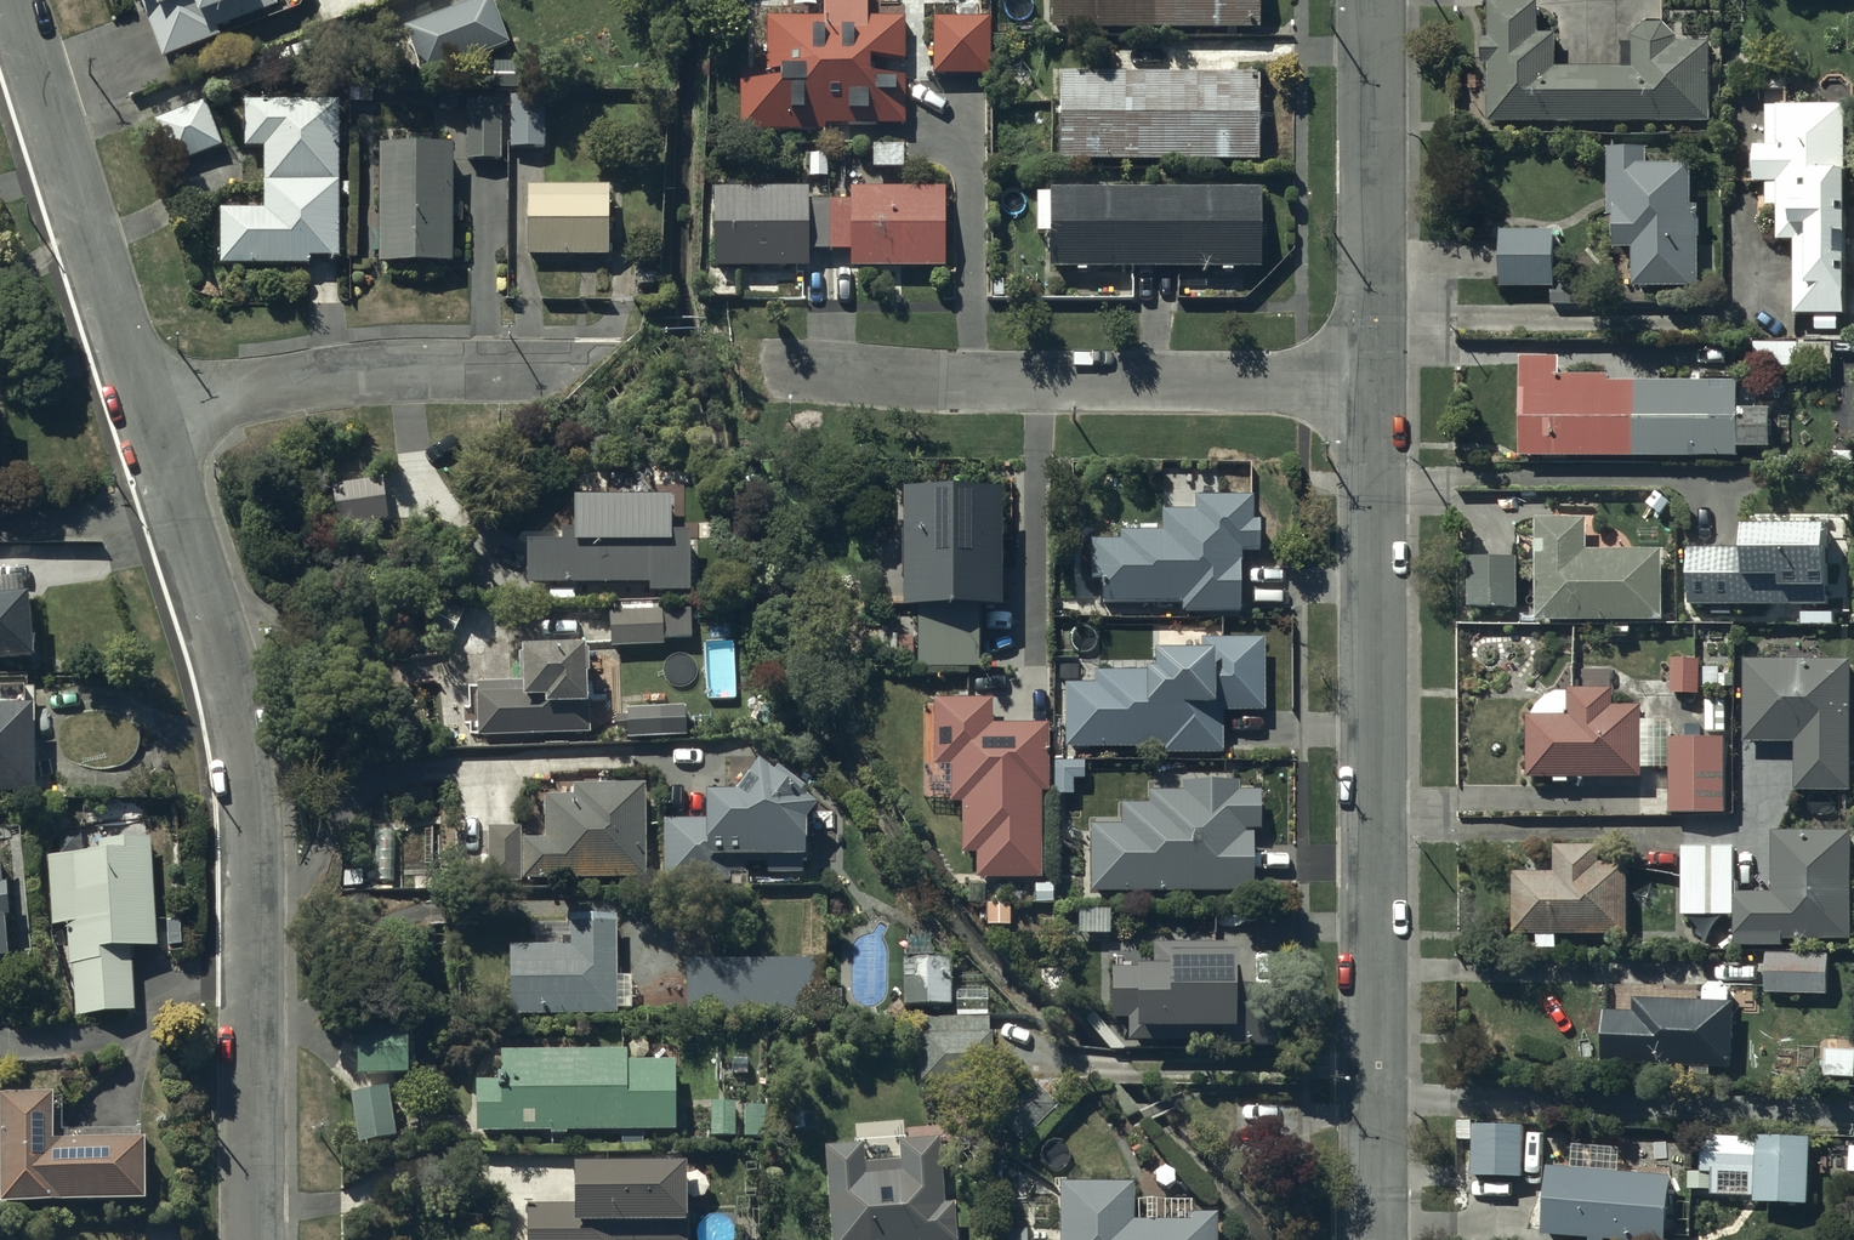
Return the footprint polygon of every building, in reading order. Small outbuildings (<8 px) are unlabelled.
[(137,15),(153,9),(160,28),(150,32),(163,65),(219,43),(216,35),(277,11),(273,0),(132,0),(137,15)] [(904,68),(904,23),(866,23),(866,0),(824,0),(824,23),(767,23),(768,87),(740,86),(740,136),(834,136),(834,133),(905,130),(904,83),(872,88),(872,73),(904,68)] [(1051,36),(1255,36),(1255,0),(1051,0),(1051,36)] [(491,3),(406,32),(423,82),(508,53),(491,3)] [(1634,48),(1624,48),(1623,48),(1622,73),(1556,73),(1555,40),(1536,40),(1536,10),(1490,10),(1490,16),(1490,43),(1482,43),(1482,70),(1490,70),(1490,120),(1490,127),(1709,127),(1709,49),(1696,49),(1675,48),(1675,43),(1663,31),(1646,31),(1634,43),(1634,48)] [(990,23),(934,22),(933,81),(991,82),(990,23)] [(1256,84),(1058,83),(1057,167),(1255,168),(1256,84)] [(545,101),(511,101),(510,154),(545,154),(545,101)] [(502,108),(467,107),(465,165),(500,166),(502,108)] [(205,108),(155,125),(173,171),(222,152),(205,108)] [(264,188),(339,189),(340,108),(246,108),(245,154),(264,155),(264,188)] [(1767,152),(1754,152),(1755,189),(1766,189),(1766,212),(1777,211),(1778,248),(1792,248),(1794,322),(1846,321),(1846,112),(1766,112),(1767,152)] [(904,151),(873,151),(873,175),(904,175),(904,151)] [(454,156),(379,154),(377,269),(453,270),(454,156)] [(1646,156),(1611,156),(1611,222),(1615,222),(1615,255),(1635,255),(1635,293),(1698,293),(1698,273),(1708,273),(1709,258),(1698,258),(1698,215),(1690,215),(1690,173),(1646,173),(1646,156)] [(339,189),(264,188),(264,215),(221,216),(221,272),(309,273),(310,267),(338,268),(339,189)] [(609,190),(528,189),(527,260),(608,261),(609,190)] [(719,201),(715,201),(715,275),(809,275),(809,257),(852,257),(852,274),(946,274),(946,195),(851,195),(851,207),(809,207),(809,195),(746,195),(746,192),(732,192),(732,196),(719,196),(719,201)] [(1259,198),(1035,198),(1035,240),(1047,240),(1047,276),(1075,276),(1075,279),(1085,279),(1085,277),(1221,277),(1221,279),(1231,279),(1231,276),(1259,276),(1259,198)] [(1501,237),(1501,291),(1501,294),(1551,293),(1551,309),(1572,309),(1572,289),(1554,290),(1554,237),(1501,237)] [(1798,348),(1754,348),(1754,372),(1798,372),(1798,348)] [(1559,365),(1522,365),(1521,462),(1738,462),(1738,453),(1769,453),(1769,417),(1738,417),(1738,389),(1607,388),(1607,383),(1559,382),(1559,365)] [(1118,547),(1088,547),(1088,585),(1100,584),(1100,611),(1179,611),(1180,620),(1236,620),(1236,622),(1240,622),(1240,556),(1260,557),(1260,529),(1251,529),(1252,500),(1243,500),(1243,504),(1194,504),(1193,518),(1160,519),(1160,538),(1118,539),(1118,547)] [(394,501),(363,502),(364,524),(395,523),(394,501)] [(560,549),(528,549),(528,593),(651,593),(651,601),(691,602),(690,540),(671,540),(671,504),(575,504),(575,539),(561,540),(560,549)] [(999,505),(902,505),(902,627),(918,627),(918,676),(978,676),(978,624),(999,624),(999,505)] [(1585,527),(1538,527),(1537,625),(1661,625),(1661,558),(1585,558),(1585,527)] [(1743,555),(1689,556),(1688,612),(1826,611),(1825,540),(1742,541),(1743,555)] [(1517,563),(1470,563),(1469,612),(1517,613),(1517,563)] [(35,668),(30,606),(0,608),(0,670),(35,668)] [(665,651),(664,616),(628,616),(628,613),(620,613),(620,616),(611,616),(612,654),(643,653),(643,651),(665,651)] [(1144,684),(1144,677),(1094,677),(1094,689),(1063,689),(1063,755),(1162,754),(1162,759),(1221,759),(1221,718),(1262,719),(1262,645),(1201,645),(1201,665),(1151,666),(1151,684),(1144,684)] [(523,699),(477,699),(477,744),(590,742),(588,662),(523,663),(523,699)] [(1699,665),(1672,666),(1671,699),(1700,699),(1699,665)] [(1851,667),(1746,666),(1745,746),(1796,747),(1796,794),(1850,795),(1851,667)] [(1533,724),(1527,723),(1529,785),(1556,785),(1556,789),(1570,789),(1570,784),(1643,784),(1642,712),(1614,712),(1614,695),(1569,696),(1569,699),(1568,698),(1566,698),(1565,698),(1563,698),(1562,698),(1561,698),(1559,699),(1558,699),(1556,699),(1555,699),(1554,700),(1552,700),(1551,701),(1550,701),(1549,702),(1547,703),(1546,703),(1545,704),(1544,705),(1543,706),(1542,707),(1541,708),(1540,709),(1539,710),(1538,711),(1537,712),(1537,713),(1536,715),(1535,716),(1535,717),(1534,718),(1534,720),(1533,721),(1533,722),(1533,724)] [(1728,700),(1706,700),(1706,737),(1728,737),(1728,700)] [(991,706),(932,705),(933,771),(922,771),(921,804),(947,804),(947,810),(959,810),(958,860),(974,860),(973,884),(1038,885),(1040,797),(1046,797),(1047,730),(991,729),(991,706)] [(671,712),(629,712),(630,744),(671,744),(671,712)] [(36,804),(36,716),(0,716),(0,804),(36,804)] [(1726,741),(1700,741),(1700,722),(1680,722),(1680,743),(1649,743),(1649,775),(1670,775),(1670,821),(1726,821),(1726,818),(1735,818),(1735,797),(1725,797),(1726,741)] [(1082,767),(1053,767),(1054,801),(1072,801),(1072,785),(1082,785),(1082,767)] [(771,778),(761,771),(733,807),(706,807),(706,827),(664,827),(665,890),(730,890),(730,881),(747,881),(747,871),(768,871),(769,881),(803,880),(803,870),(808,870),(808,834),(818,821),(812,816),(813,810),(805,804),(809,796),(778,773),(771,778)] [(1120,831),(1089,830),(1089,898),(1253,898),(1252,839),(1243,839),(1243,838),(1260,838),(1259,798),(1237,799),(1237,789),(1181,790),(1181,798),(1147,799),(1148,810),(1121,811),(1120,831)] [(547,846),(524,846),(524,887),(645,887),(645,794),(574,793),(575,803),(546,805),(547,846)] [(1734,852),(1682,852),(1683,921),(1735,921),(1735,951),(1784,952),(1784,946),(1851,948),(1852,838),(1817,838),(1817,830),(1810,830),(1810,838),(1772,838),(1771,898),(1733,898),(1734,852)] [(520,832),(488,832),(489,887),(521,887),(520,832)] [(157,956),(152,846),(98,849),(99,861),(50,863),(53,929),(66,928),(70,1017),(135,1014),(133,957),(157,956)] [(1554,879),(1513,879),(1513,941),(1537,941),(1537,952),(1556,952),(1556,942),(1628,941),(1627,853),(1554,852),(1554,879)] [(0,859),(0,968),(8,968),(6,927),(10,927),(8,895),(2,895),(0,859)] [(1110,917),(1077,916),(1076,940),(1109,941),(1110,917)] [(560,954),(510,954),(510,1022),(617,1022),(617,1016),(632,1016),(632,984),(616,984),(616,923),(570,923),(570,944),(560,944),(560,954)] [(934,950),(901,950),(901,1013),(949,1012),(949,967),(934,967),(934,950)] [(1151,976),(1110,976),(1110,1029),(1134,1028),(1134,1047),(1217,1045),(1217,1056),(1271,1055),(1269,994),(1230,995),(1230,968),(1224,969),(1224,950),(1150,951),(1151,976)] [(1828,961),(1766,961),(1765,998),(1828,999),(1828,961)] [(820,967),(687,967),(687,984),(680,984),(680,987),(660,987),(660,995),(687,995),(687,1016),(820,1016),(820,967)] [(1634,1017),(1604,1017),(1604,1072),(1692,1074),(1692,1081),(1711,1082),(1710,1074),(1725,1075),(1725,1081),(1742,1083),(1742,1010),(1730,1008),(1729,996),(1728,995),(1727,994),(1726,993),(1725,993),(1724,992),(1723,991),(1722,991),(1721,991),(1721,990),(1720,990),(1719,990),(1718,990),(1717,990),(1717,989),(1716,989),(1715,989),(1714,989),(1713,989),(1712,990),(1711,990),(1710,990),(1709,990),(1708,991),(1707,992),(1706,992),(1705,992),(1705,993),(1704,993),(1703,994),(1703,995),(1703,1007),(1634,1006),(1634,1017)] [(988,1023),(918,1022),(918,1087),(992,1088),(992,1037),(988,1037),(988,1023)] [(410,1045),(358,1045),(358,1083),(410,1083),(410,1045)] [(1826,1057),(1825,1085),(1853,1086),(1853,1058),(1826,1057)] [(627,1059),(501,1059),(501,1083),(497,1083),(497,1088),(476,1088),(476,1138),(551,1138),(551,1141),(568,1141),(568,1137),(676,1137),(676,1071),(627,1071),(627,1059)] [(1055,1116),(1028,1087),(993,1123),(1020,1150),(1055,1116)] [(391,1095),(352,1101),(358,1150),(397,1145),(391,1095)] [(0,1097),(0,1209),(144,1212),(146,1153),(54,1151),(55,1098),(0,1097)] [(736,1109),(710,1109),(711,1145),(737,1144),(736,1109)] [(1522,1134),(1473,1132),(1472,1183),(1522,1185),(1522,1134)] [(1810,1146),(1701,1142),(1701,1179),(1711,1180),(1710,1201),(1754,1202),(1754,1211),(1809,1213),(1810,1146)] [(824,1154),(829,1239),(953,1239),(952,1211),(942,1211),(939,1147),(899,1149),(900,1169),(863,1171),(862,1153),(824,1154)] [(1547,1174),(1543,1239),(1667,1239),(1667,1183),(1620,1183),(1620,1152),(1572,1152),(1572,1174),(1547,1174)] [(686,1178),(575,1178),(575,1211),(527,1212),(527,1239),(686,1239),(686,1178)] [(1215,1222),(1190,1222),(1191,1206),(1132,1206),(1132,1191),(1058,1191),(1058,1239),(1215,1239),(1215,1222)]
